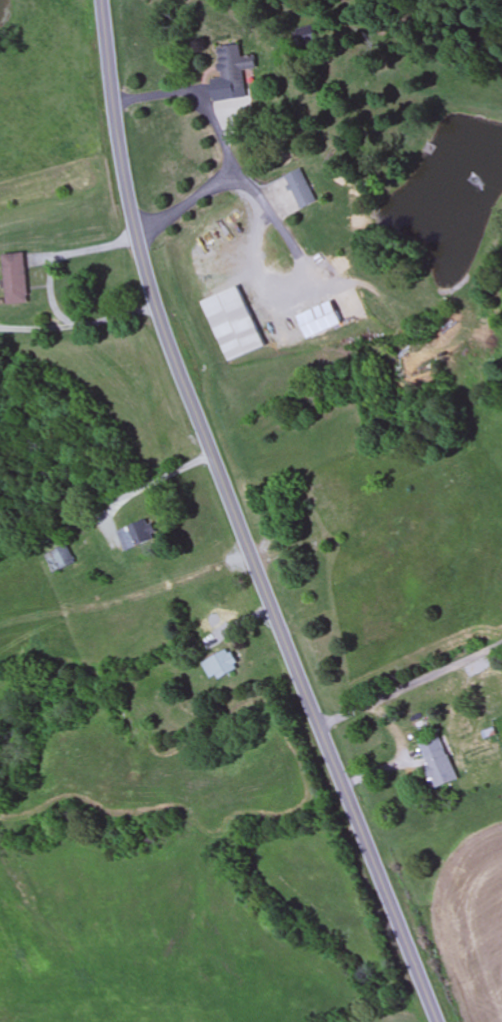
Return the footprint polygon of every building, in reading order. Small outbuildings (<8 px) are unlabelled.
[(223,93),(246,90),(243,69),(257,68),(255,55),(241,56),(240,44),(218,46),(223,93)] [(321,201),(304,168),(287,176),(304,210),(321,201)] [(28,304),(26,254),(4,254),(6,304),(28,304)] [(264,347),(242,287),(204,301),(226,361),(264,347)] [(307,339),(344,324),(334,301),(297,316),(307,339)] [(119,530),(125,551),(158,541),(152,520),(119,530)] [(45,555),(54,574),(75,563),(66,545),(45,555)] [(241,668),(230,648),(204,663),(216,682),(241,668)] [(437,790),(459,778),(444,749),(421,760),(437,790)]
